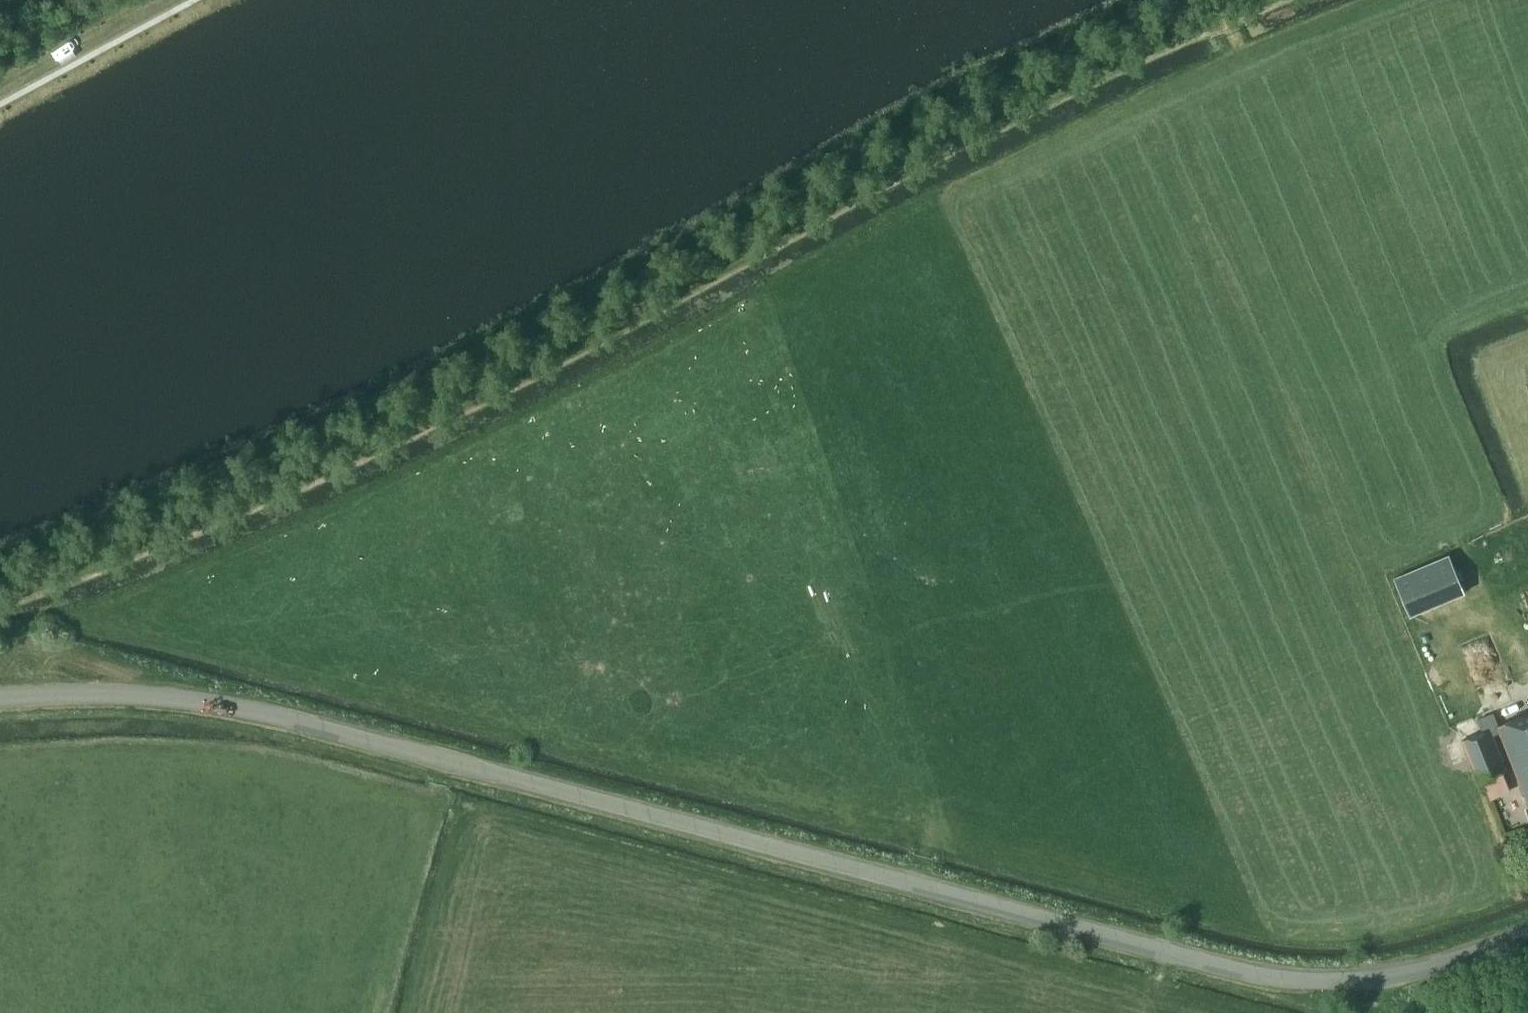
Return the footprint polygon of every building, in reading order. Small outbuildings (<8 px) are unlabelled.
[(1399,574),(1416,614),(1472,590),(1454,550),(1399,574)] [(1484,780),(1491,799),(1511,791),(1504,773),(1506,772),(1492,735),(1501,732),(1498,726),(1499,726),(1494,713),(1479,718),(1484,731),(1462,739),(1479,782),(1484,780)] [(1499,726),(1498,726),(1501,732),(1527,802),(1527,715),(1499,726)]
